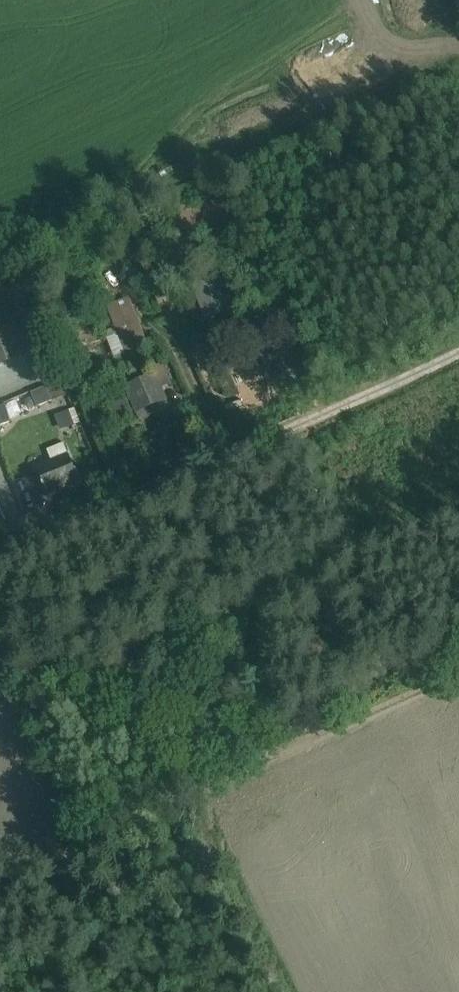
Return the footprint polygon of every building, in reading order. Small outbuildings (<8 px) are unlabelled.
[(149,229),(144,218),(130,224),(135,235),(149,229)] [(231,312),(218,279),(193,289),(206,322),(231,312)] [(27,299),(22,285),(11,289),(16,304),(27,299)] [(128,302),(108,310),(116,331),(105,335),(114,359),(146,346),(128,302)] [(24,322),(12,327),(23,355),(36,350),(24,322)] [(0,332),(0,364),(23,355),(12,327),(0,332)] [(256,358),(268,350),(262,340),(250,348),(256,358)] [(257,359),(256,358),(250,348),(249,346),(241,351),(249,364),(257,359)] [(125,390),(136,414),(165,400),(160,389),(172,384),(164,365),(153,370),(156,376),(125,390)] [(12,385),(10,374),(0,377),(0,388),(12,385)] [(37,409),(53,403),(47,388),(31,395),(37,409)] [(166,400),(165,400),(136,414),(140,424),(171,411),(166,400)] [(127,402),(109,411),(115,425),(133,416),(127,402)] [(11,423),(6,408),(0,410),(0,427),(11,423)] [(71,411),(55,417),(61,432),(76,427),(71,411)] [(80,483),(65,447),(51,452),(55,461),(36,468),(48,496),(80,483)] [(17,483),(22,494),(40,485),(35,474),(17,483)]
